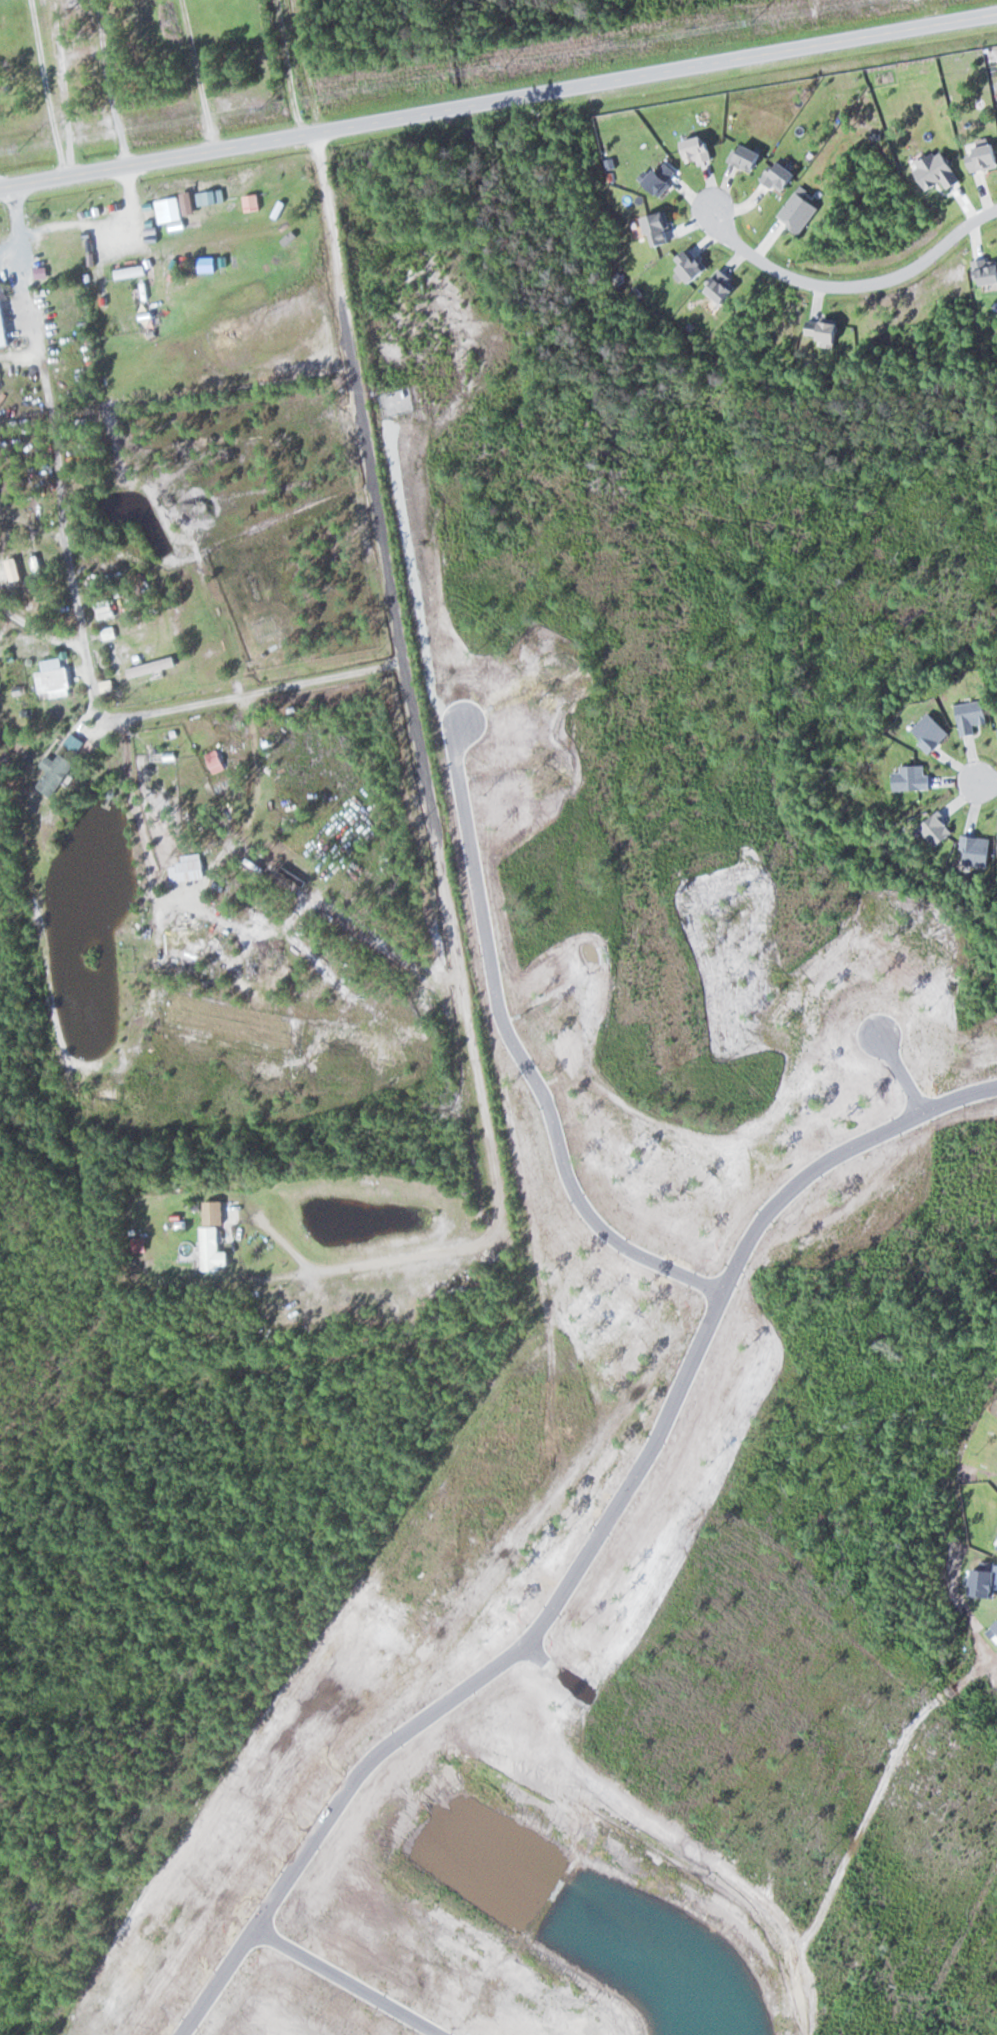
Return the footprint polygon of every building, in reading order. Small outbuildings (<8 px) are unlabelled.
[(14,346),(6,284),(0,284),(0,348),(14,346)] [(42,555),(0,566),(0,577),(44,566),(42,555)] [(118,617),(116,600),(98,602),(100,619),(118,617)] [(132,668),(134,678),(179,666),(176,656),(132,668)] [(75,689),(71,665),(65,666),(64,658),(44,661),(46,672),(39,673),(42,694),(75,689)] [(39,785),(54,797),(80,765),(65,753),(39,785)] [(227,1224),(227,1200),(208,1201),(208,1226),(204,1226),(204,1269),(232,1269),(232,1251),(223,1251),(223,1224),(227,1224)]
